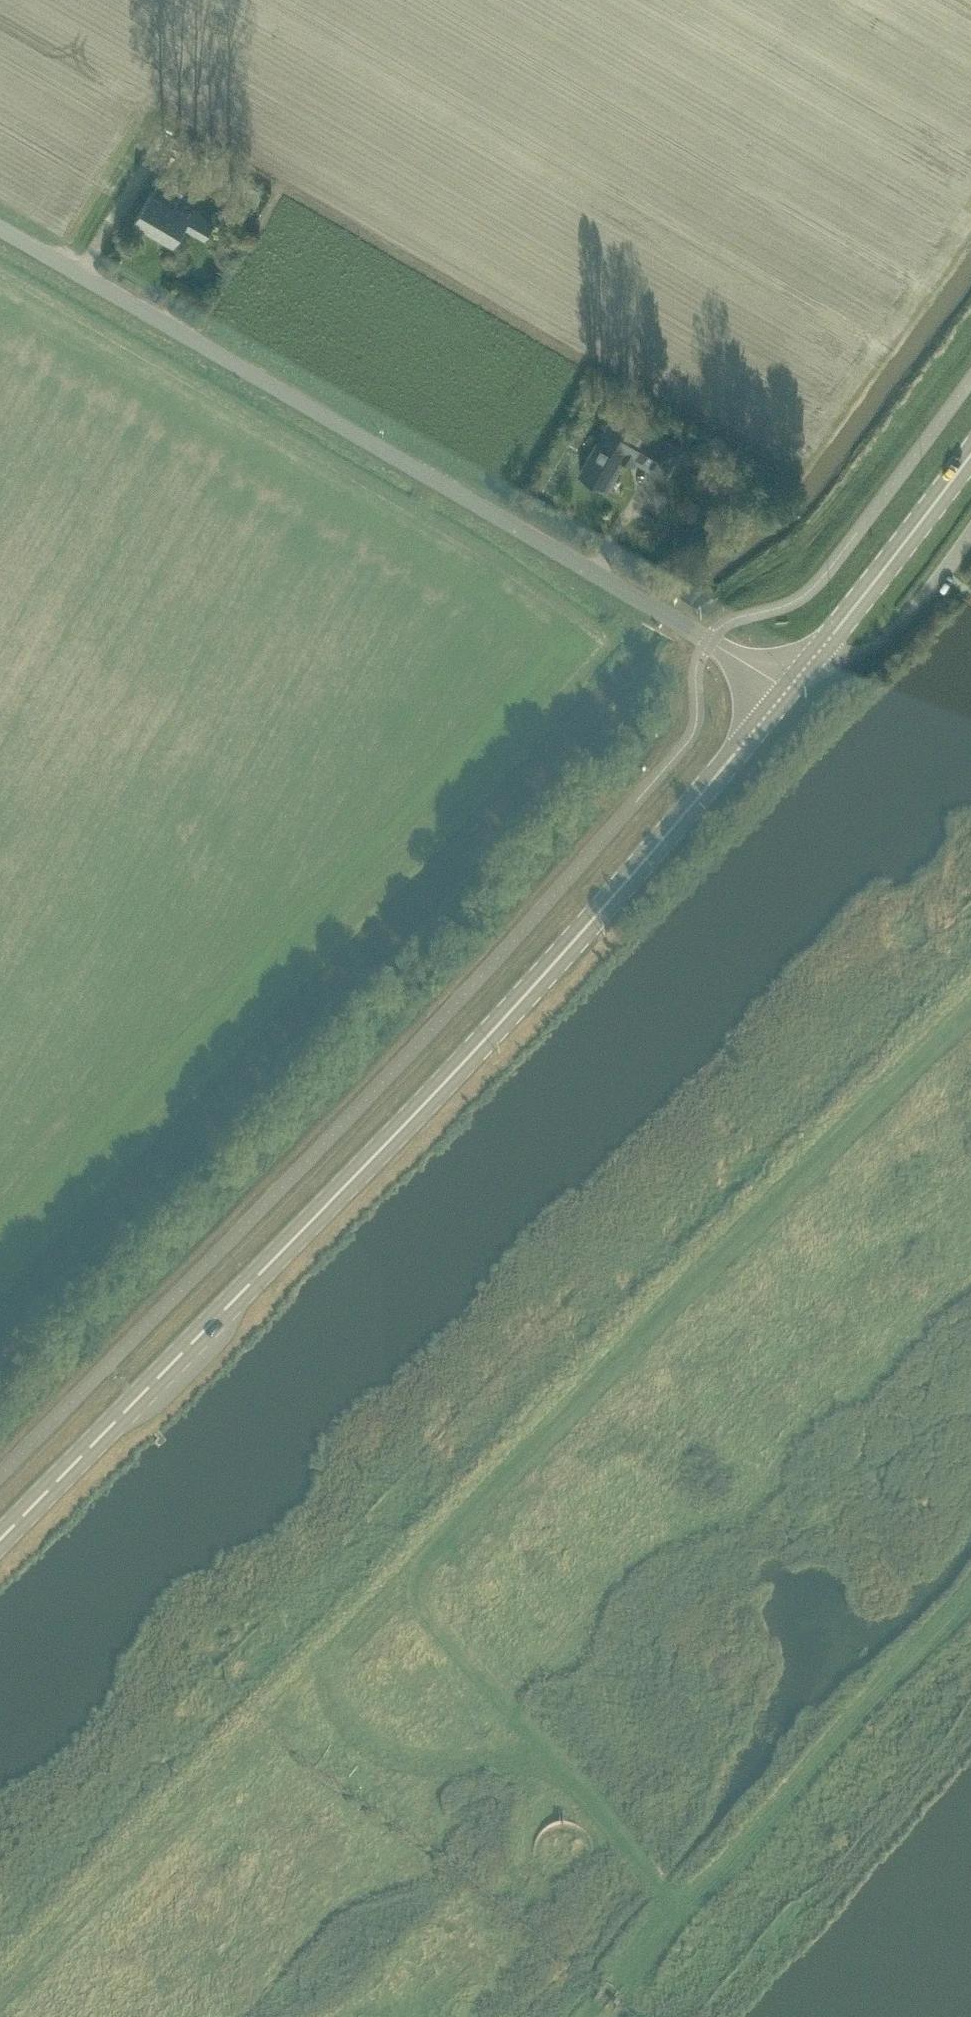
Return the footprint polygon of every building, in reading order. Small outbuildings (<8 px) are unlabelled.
[(185,224),(207,238),(217,222),(193,208),(191,211),(177,203),(185,191),(178,186),(180,183),(176,180),(173,183),(163,177),(155,190),(154,190),(136,220),(174,243),(185,224)] [(667,475),(683,447),(618,409),(581,473),(608,489),(624,459),(636,466),(640,459),(667,475)]
